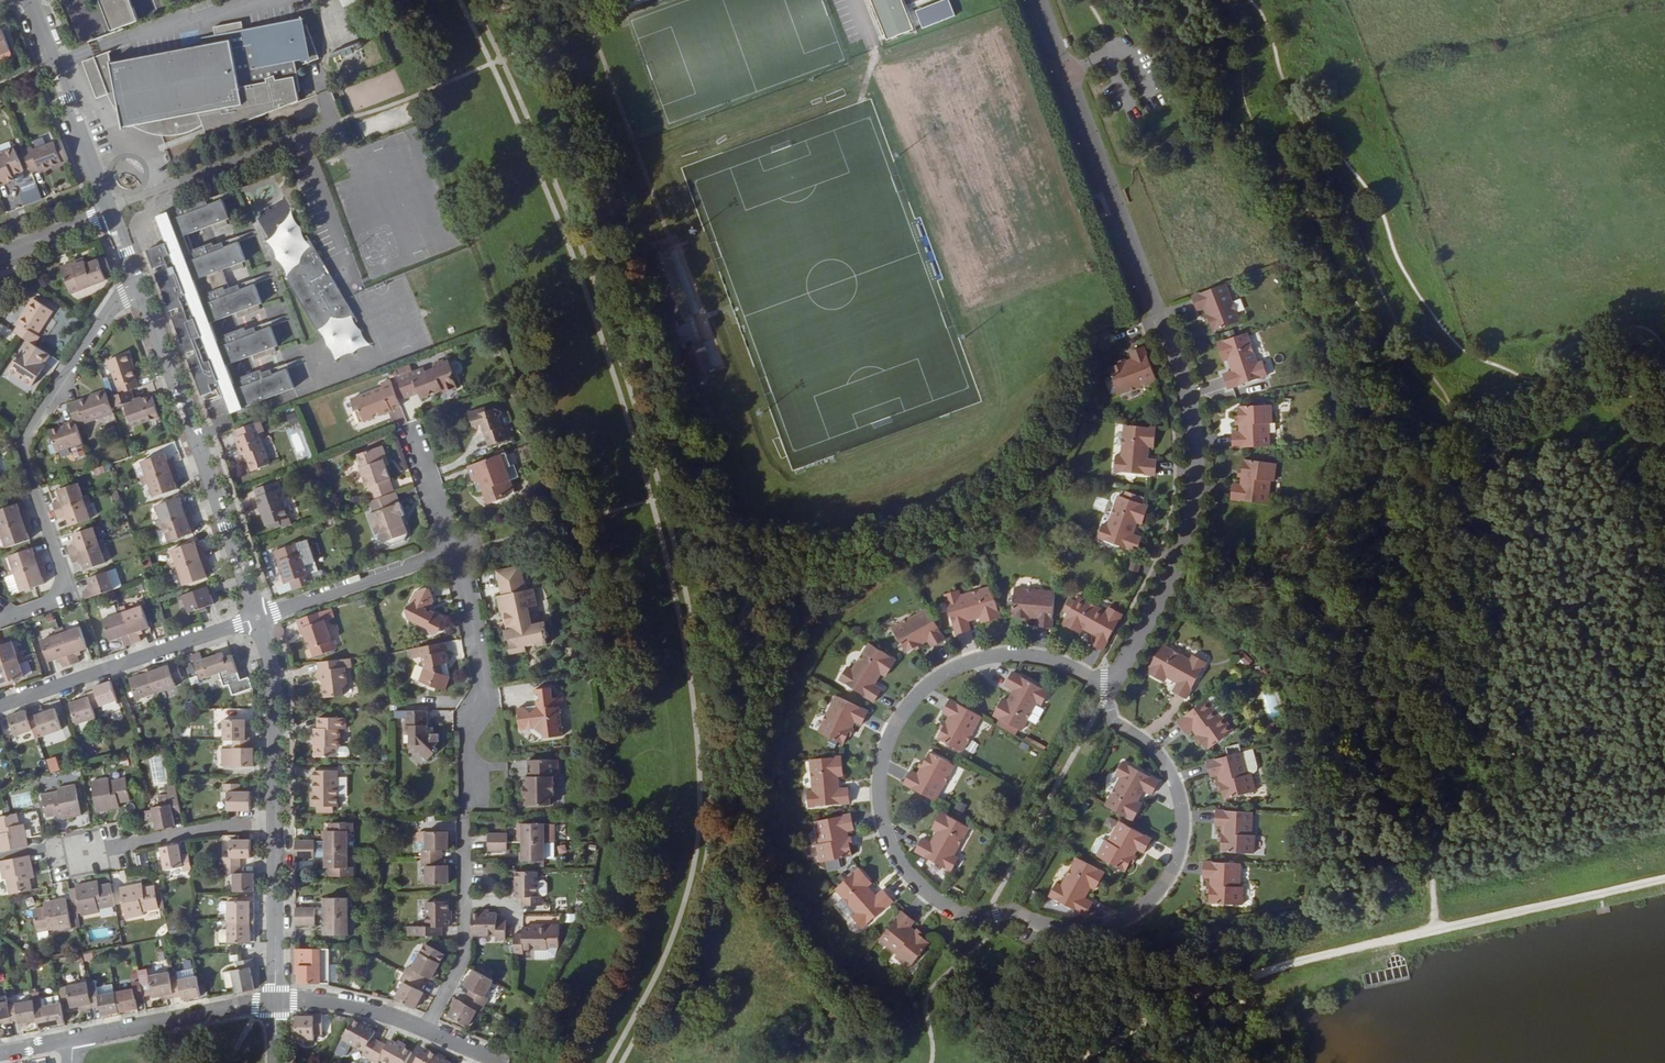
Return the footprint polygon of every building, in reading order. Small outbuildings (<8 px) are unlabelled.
[(134,10),(135,10),(131,0),(116,0),(102,5),(107,18),(133,8),(134,10)] [(901,0),(873,0),(875,4),(871,5),(886,42),(913,31),(901,0)] [(916,10),(923,28),(956,15),(950,0),(944,0),(916,10)] [(108,20),(134,10),(133,8),(107,18),(108,20)] [(107,18),(111,31),(138,20),(134,10),(108,20),(107,18)] [(291,104),(299,102),(298,95),(294,96),(290,87),(298,84),(295,62),(306,60),(307,63),(320,60),(306,26),(300,27),(298,22),(250,30),(251,34),(250,34),(250,38),(245,38),(243,30),(241,22),(213,27),(215,36),(201,38),(203,46),(203,48),(111,65),(111,63),(108,51),(82,61),(96,99),(108,94),(115,92),(120,114),(122,127),(133,125),(135,127),(138,129),(144,131),(152,133),(159,134),(175,135),(180,135),(193,131),(202,126),(205,124),(207,122),(212,135),(266,115),(265,108),(280,104),(291,102),(291,104)] [(250,30),(243,30),(245,38),(250,38),(250,34),(251,34),(250,30)] [(12,51),(3,31),(0,32),(0,56),(12,51)] [(203,46),(111,63),(111,65),(203,48),(203,46)] [(340,49),(331,53),(338,69),(347,65),(340,49)] [(294,96),(298,95),(298,93),(301,92),(298,84),(290,87),(294,96)] [(115,92),(108,94),(109,99),(111,104),(113,108),(117,113),(120,114),(115,92)] [(266,115),(299,102),(291,104),(265,108),(266,115)] [(60,164),(69,161),(61,141),(52,144),(60,164)] [(24,151),(33,173),(42,170),(42,171),(60,164),(52,144),(34,151),(33,148),(24,151)] [(10,183),(8,178),(14,176),(25,172),(16,150),(0,156),(0,187),(10,183)] [(229,218),(220,195),(200,203),(178,210),(179,211),(170,214),(156,219),(165,243),(147,250),(153,267),(162,264),(164,268),(155,271),(169,309),(178,306),(180,311),(171,314),(186,351),(193,348),(195,354),(187,357),(202,394),(210,391),(212,396),(204,399),(211,418),(293,386),(284,363),(233,382),(226,364),(252,354),(253,358),(277,350),(275,346),(277,345),(268,321),(217,341),(210,322),(235,312),(237,316),(261,308),(259,303),(261,302),(252,279),(229,287),(222,269),(228,266),(229,271),(243,265),(242,261),(245,260),(236,237),(193,252),(186,233),(212,224),(213,228),(227,223),(225,219),(229,218)] [(360,315),(313,239),(304,245),(307,249),(298,254),(300,258),(292,264),(294,268),(286,273),(323,331),(344,318),(347,323),(360,315)] [(106,277),(112,275),(106,258),(99,260),(106,277)] [(107,280),(106,277),(99,260),(86,265),(64,274),(71,293),(107,280)] [(62,270),(64,274),(86,265),(85,262),(62,270)] [(1235,305),(1226,283),(1192,296),(1198,311),(1205,309),(1208,316),(1211,323),(1214,333),(1245,321),(1238,304),(1235,305)] [(20,325),(16,332),(20,335),(29,341),(35,345),(40,338),(38,336),(54,313),(33,300),(18,324),(20,325)] [(1258,363),(1248,332),(1217,342),(1224,361),(1229,359),(1231,367),(1235,366),(1236,371),(1233,372),(1224,375),(1229,389),(1268,376),(1263,362),(1258,363)] [(50,355),(35,345),(29,341),(11,369),(23,378),(22,380),(32,387),(40,375),(38,373),(44,365),(50,355)] [(1156,377),(1143,344),(1128,349),(1131,356),(1124,359),(1117,362),(1107,365),(1119,395),(1135,389),(1134,386),(1156,377)] [(132,390),(139,387),(130,364),(132,363),(129,355),(128,355),(128,354),(107,362),(112,373),(113,372),(120,394),(132,390)] [(431,391),(437,393),(442,391),(443,393),(458,388),(455,381),(451,379),(453,372),(449,362),(433,368),(434,370),(425,373),(424,369),(398,379),(405,399),(419,394),(421,399),(429,396),(431,391)] [(23,378),(11,369),(9,372),(22,380),(23,378)] [(392,410),(401,406),(391,381),(382,384),(384,388),(352,400),(356,412),(360,410),(364,422),(373,418),(373,414),(378,412),(380,416),(392,411),(392,410)] [(136,403),(132,390),(120,394),(110,397),(115,409),(125,406),(133,427),(160,417),(153,397),(136,403)] [(85,422),(113,412),(108,398),(106,391),(70,404),(75,420),(76,423),(84,421),(85,422)] [(1233,432),(1234,447),(1270,446),(1269,422),(1272,422),(1272,405),(1240,406),(1240,416),(1240,424),(1240,431),(1233,432)] [(484,408),(468,414),(471,422),(479,427),(482,425),(489,447),(508,440),(504,426),(503,427),(499,418),(502,413),(495,409),(486,413),(484,408)] [(518,408),(512,409),(516,424),(521,423),(518,408)] [(56,452),(83,443),(76,423),(75,420),(66,424),(66,425),(49,431),(56,452)] [(252,424),(237,430),(240,438),(236,439),(242,456),(246,454),(252,471),(270,464),(258,430),(255,431),(252,424)] [(1154,447),(1156,427),(1125,424),(1122,457),(1116,457),(1115,471),(1156,475),(1157,460),(1148,460),(1144,459),(1145,454),(1148,454),(1149,447),(1154,447)] [(372,500),(394,493),(390,481),(391,481),(387,468),(384,462),(387,458),(384,450),(380,448),(359,455),(363,469),(361,469),(367,490),(369,489),(372,500)] [(506,452),(468,466),(474,481),(479,479),(483,491),(488,505),(506,499),(505,495),(514,492),(506,469),(511,468),(506,452)] [(149,480),(179,471),(176,463),(170,465),(169,461),(167,455),(143,462),(148,477),(149,480)] [(1234,484),(1232,499),(1268,504),(1271,481),(1274,482),(1276,464),(1245,460),(1243,470),(1242,477),(1241,485),(1234,484)] [(357,469),(349,471),(353,481),(360,479),(357,469)] [(155,499),(179,491),(176,484),(175,481),(181,478),(179,471),(149,480),(150,484),(155,499)] [(479,479),(474,481),(478,493),(483,491),(479,479)] [(79,484),(60,491),(62,497),(63,500),(59,502),(54,503),(56,511),(85,502),(84,499),(79,484)] [(265,519),(263,520),(265,527),(270,530),(280,526),(279,523),(288,519),(278,491),(277,491),(274,484),(255,490),(257,498),(255,498),(259,509),(261,508),(265,519)] [(1141,502),(1142,496),(1125,491),(1123,497),(1141,502)] [(399,504),(395,492),(394,493),(372,500),(368,502),(373,514),(368,516),(375,537),(378,535),(381,544),(389,547),(403,543),(407,535),(404,526),(401,518),(405,516),(401,504),(399,504)] [(1132,529),(1135,530),(1137,522),(1143,524),(1149,506),(1119,496),(1109,526),(1104,524),(1098,539),(1138,552),(1142,538),(1133,535),(1130,534),(1132,529)] [(164,525),(193,515),(191,507),(185,508),(184,505),(182,499),(158,506),(163,521),(164,525)] [(85,502),(56,511),(59,519),(64,517),(68,516),(69,520),(72,527),(91,520),(86,505),(85,502)] [(19,504),(0,510),(0,525),(0,526),(2,530),(31,520),(28,512),(23,514),(21,511),(19,504)] [(170,542),(193,535),(191,528),(190,525),(196,523),(193,515),(164,525),(165,528),(170,542)] [(2,530),(3,533),(7,547),(31,540),(29,533),(28,529),(33,527),(31,520),(2,530)] [(69,548),(71,555),(100,546),(99,542),(94,528),(74,535),(76,541),(77,544),(74,546),(69,548)] [(290,581),(293,590),(315,583),(312,574),(308,575),(305,567),(316,563),(308,540),(297,544),(278,551),(285,572),(282,574),(285,583),(290,581)] [(179,569),(208,559),(205,551),(199,553),(198,549),(196,543),(173,551),(177,565),(179,569)] [(100,546),(71,555),(74,563),(79,561),(83,560),(84,564),(86,570),(107,564),(101,549),(100,546)] [(36,554),(34,548),(10,555),(15,570),(16,574),(46,564),(43,556),(37,557),(36,554)] [(274,552),(282,574),(285,572),(278,551),(274,552)] [(184,586),(208,579),(206,572),(205,569),(211,566),(208,559),(179,569),(180,573),(184,586)] [(1137,572),(1141,562),(1134,560),(1130,570),(1137,572)] [(16,574),(18,577),(22,592),(33,589),(46,585),(43,577),(42,574),(48,572),(46,564),(16,574)] [(500,609),(502,621),(533,614),(530,605),(533,604),(529,587),(523,588),(520,578),(516,579),(515,574),(519,573),(517,564),(493,570),(499,594),(494,595),(497,607),(500,609)] [(321,570),(312,574),(315,583),(325,580),(321,570)] [(83,591),(86,600),(116,590),(114,586),(110,571),(89,578),(91,585),(92,588),(89,590),(83,591)] [(1037,627),(1053,628),(1056,591),(1033,590),(1033,587),(1015,585),(1013,617),(1023,618),(1030,618),(1038,619),(1037,627)] [(214,595),(211,586),(184,596),(185,600),(190,614),(199,611),(207,608),(215,605),(212,596),(214,595)] [(427,607),(430,606),(433,599),(429,589),(427,588),(415,592),(409,604),(406,611),(409,619),(419,624),(428,627),(430,634),(443,630),(441,624),(445,615),(431,609),(428,611),(427,607)] [(983,623),(1001,618),(993,588),(962,597),(960,591),(946,596),(957,635),(972,631),(969,622),(968,618),(973,617),(974,620),(982,618),(983,623)] [(1091,642),(1103,649),(1123,613),(1110,606),(1108,611),(1074,593),(1064,610),(1070,613),(1064,624),(1081,632),(1084,628),(1091,631),(1092,629),(1097,631),(1095,634),(1091,642)] [(124,614),(134,645),(142,642),(139,635),(138,632),(143,630),(150,628),(143,607),(127,612),(124,614)] [(331,608),(298,620),(300,630),(302,629),(309,650),(310,649),(313,658),(331,652),(328,643),(331,643),(323,621),(334,618),(331,608)] [(932,648),(946,640),(928,608),(907,619),(905,617),(890,625),(906,653),(914,648),(921,644),(928,641),(932,648)] [(104,620),(111,641),(118,639),(122,637),(124,641),(126,647),(134,645),(124,614),(120,615),(104,620)] [(502,621),(500,621),(505,641),(507,641),(513,639),(514,647),(522,645),(522,647),(534,645),(535,647),(545,645),(544,638),(547,637),(543,622),(538,623),(536,614),(533,614),(502,621)] [(62,634),(72,666),(80,663),(77,656),(76,653),(81,651),(88,649),(81,628),(65,633),(62,634)] [(42,641),(49,662),(56,659),(60,658),(62,662),(64,668),(72,666),(62,634),(58,636),(42,641)] [(513,639),(507,641),(509,648),(506,649),(508,657),(523,654),(522,647),(522,645),(514,647),(513,639)] [(17,659),(16,655),(12,642),(1,645),(0,646),(0,665),(17,659)] [(328,643),(331,652),(337,650),(334,642),(331,643),(328,643)] [(447,653),(445,642),(415,648),(417,659),(421,658),(424,670),(419,684),(427,686),(432,684),(436,685),(437,689),(445,691),(449,677),(443,675),(441,666),(447,665),(444,654),(447,653)] [(897,661),(870,644),(853,671),(849,668),(840,681),(875,703),(883,690),(875,685),(872,683),(875,679),(878,681),(882,674),(887,677),(897,661)] [(1162,645),(1147,673),(1164,681),(1167,677),(1174,681),(1176,678),(1180,681),(1179,683),(1174,692),(1187,699),(1207,663),(1194,656),(1191,660),(1162,645)] [(230,676),(239,673),(234,656),(225,659),(223,654),(203,661),(201,654),(193,657),(201,680),(229,671),(230,676)] [(343,659),(319,662),(320,671),(315,676),(328,686),(325,689),(326,698),(343,696),(343,690),(347,684),(345,667),(352,667),(351,658),(343,659)] [(0,665),(0,685),(6,682),(13,680),(23,677),(19,663),(17,659),(0,665)] [(251,661),(254,669),(254,672),(261,669),(257,659),(251,661)] [(150,668),(158,693),(178,687),(176,683),(184,680),(178,663),(160,669),(159,665),(150,668)] [(410,678),(417,680),(421,667),(415,664),(410,678)] [(139,700),(158,693),(150,668),(142,670),(144,675),(132,679),(139,700)] [(1015,696),(1013,694),(1009,701),(1004,699),(995,716),(1022,730),(1037,702),(1042,705),(1050,692),(1013,672),(1006,685),(1015,690),(1018,691),(1015,696)] [(119,701),(113,680),(95,687),(97,691),(89,693),(94,710),(119,701)] [(1263,716),(1279,716),(1278,688),(1262,688),(1263,716)] [(544,736),(544,740),(563,737),(560,709),(564,708),(563,699),(553,700),(551,689),(535,692),(537,707),(532,715),(525,709),(519,710),(522,732),(533,731),(537,730),(544,736)] [(78,725),(97,718),(94,710),(89,693),(81,696),(83,700),(71,704),(78,725)] [(869,712),(836,695),(826,716),(823,715),(815,731),(843,745),(848,736),(852,729),(855,723),(862,726),(869,712)] [(1212,695),(1207,699),(1220,718),(1223,716),(1226,714),(1227,711),(1216,696),(1212,695)] [(971,738),(983,717),(951,699),(943,713),(950,717),(946,724),(942,730),(937,739),(966,755),(974,739),(971,738)] [(1220,718),(1207,699),(1178,721),(1186,733),(1192,729),(1197,734),(1201,741),(1208,749),(1234,731),(1223,716),(1220,718)] [(43,709),(35,712),(40,728),(44,737),(63,730),(56,709),(44,713),(43,709)] [(28,714),(26,710),(9,716),(16,736),(40,728),(35,712),(28,714)] [(426,729),(427,711),(406,710),(406,719),(406,731),(409,735),(409,746),(414,746),(414,751),(417,754),(420,754),(427,761),(437,751),(434,748),(439,744),(439,735),(433,735),(429,735),(428,734),(426,732),(426,729)] [(337,747),(339,747),(339,718),(319,718),(319,730),(317,730),(317,747),(314,747),(314,758),(337,758),(337,747)] [(224,742),(234,742),(250,742),(250,735),(247,735),(247,722),(225,722),(224,742)] [(541,740),(544,740),(544,736),(537,730),(533,731),(533,733),(541,740)] [(234,769),(254,769),(254,750),(250,750),(250,742),(234,742),(234,750),(223,750),(223,769),(234,769)] [(349,746),(339,747),(337,747),(337,758),(349,757),(353,754),(353,750),(349,746)] [(1242,752),(1248,774),(1251,773),(1254,773),(1254,771),(1256,767),(1253,749),(1242,752)] [(904,784),(936,801),(948,781),(950,783),(959,767),(931,751),(926,760),(922,767),(919,774),(912,770),(904,784)] [(1248,774),(1242,752),(1207,761),(1211,776),(1219,774),(1220,781),(1222,788),(1225,799),(1256,791),(1251,773),(1248,774)] [(55,756),(46,758),(49,773),(59,770),(55,756)] [(842,757),(811,760),(814,792),(809,792),(810,807),(851,803),(849,789),(840,790),(837,790),(837,784),(839,784),(839,776),(844,776),(842,757)] [(552,794),(555,794),(555,789),(556,789),(556,781),(554,780),(554,775),(557,775),(559,771),(559,759),(528,761),(529,777),(526,777),(527,785),(525,786),(526,796),(527,796),(528,805),(553,804),(552,794)] [(1121,777),(1106,805),(1134,820),(1143,804),(1138,801),(1143,793),(1139,792),(1142,788),(1145,789),(1153,794),(1160,781),(1124,761),(1117,774),(1121,777)] [(335,797),(338,797),(338,772),(315,771),(314,793),(311,793),(311,807),(317,807),(333,807),(335,807),(335,797)] [(108,781),(92,784),(98,815),(120,810),(119,806),(131,804),(126,780),(109,784),(108,781)] [(239,814),(251,814),(251,794),(240,794),(240,786),(224,786),(224,794),(229,794),(228,813),(239,814)] [(81,817),(76,787),(57,790),(58,793),(42,796),(46,819),(57,817),(58,822),(81,817)] [(174,816),(181,815),(176,789),(169,791),(172,805),(153,809),(158,831),(176,827),(174,816)] [(1252,835),(1253,811),(1217,809),(1217,825),(1224,826),(1223,833),(1223,841),(1222,851),(1255,853),(1255,835),(1252,835)] [(934,844),(931,843),(923,838),(915,851),(952,871),(959,858),(954,855),(969,827),(942,812),(933,828),(937,831),(934,838),(937,840),(934,844)] [(852,814),(816,822),(821,844),(818,845),(821,863),(853,856),(851,846),(849,839),(848,831),(855,830),(852,814)] [(28,848),(24,826),(19,827),(17,815),(5,817),(0,818),(0,853),(28,848)] [(1131,862),(1135,855),(1139,849),(1145,852),(1152,839),(1121,821),(1110,841),(1106,840),(1098,855),(1126,871),(1131,862)] [(326,840),(326,849),(348,850),(348,831),(353,831),(353,822),(330,822),(330,831),(326,831),(326,840)] [(523,843),(545,843),(546,824),(524,824),(523,833),(523,843)] [(427,850),(427,832),(421,832),(417,835),(416,837),(416,850),(423,850),(427,850)] [(423,859),(442,859),(442,851),(449,851),(449,842),(449,832),(427,832),(427,850),(423,850),(423,859)] [(489,834),(489,843),(508,843),(508,834),(489,834)] [(223,859),(223,867),(240,867),(240,859),(251,859),(251,840),(239,840),(231,841),(231,859),(223,859)] [(315,841),(296,841),(295,849),(315,849),(315,841)] [(508,843),(489,843),(489,851),(508,851),(508,843)] [(545,861),(545,843),(523,843),(523,851),(523,861),(545,861)] [(185,872),(192,871),(191,867),(189,855),(182,856),(179,845),(161,849),(165,871),(184,867),(185,872)] [(315,849),(295,849),(295,858),(315,857),(315,849)] [(348,850),(326,849),(326,859),(326,868),(330,868),(330,877),(354,877),(354,868),(348,868),(348,850)] [(31,891),(29,879),(34,878),(30,856),(0,862),(0,866),(2,879),(5,878),(8,895),(11,895),(31,891)] [(1106,872),(1078,857),(1062,885),(1058,883),(1050,896),(1087,916),(1094,903),(1085,898),(1082,897),(1085,892),(1088,894),(1091,887),(1096,889),(1106,872)] [(442,866),(442,859),(423,859),(423,867),(427,867),(427,884),(449,885),(449,876),(449,866),(442,866)] [(1240,886),(1242,863),(1205,861),(1205,877),(1212,877),(1212,885),(1211,893),(1211,903),(1243,905),(1244,887),(1240,886)] [(234,893),(254,893),(254,875),(241,874),(240,867),(223,867),(223,876),(234,876),(234,893)] [(860,869),(837,889),(857,913),(853,917),(863,928),(894,901),(884,891),(877,897),(875,899),(871,895),(874,893),(868,887),(873,883),(860,869)] [(516,892),(516,898),(524,898),(524,906),(542,907),(542,896),(539,896),(538,882),(538,872),(516,872),(516,883),(516,892)] [(115,906),(111,883),(100,885),(99,881),(77,886),(77,889),(70,890),(75,915),(82,913),(83,916),(100,913),(99,910),(115,906)] [(539,896),(542,896),(545,897),(548,894),(549,885),(546,882),(538,882),(539,896)] [(142,884),(121,889),(127,919),(145,916),(144,912),(160,909),(155,886),(144,889),(142,884)] [(326,908),(326,917),(348,917),(348,898),(327,899),(326,908)] [(229,922),(254,922),(254,914),(251,914),(251,902),(239,902),(238,899),(228,899),(228,902),(229,914),(229,922)] [(72,930),(66,900),(44,903),(44,908),(33,911),(37,934),(53,931),(54,934),(72,930)] [(222,914),(229,914),(228,902),(222,902),(220,904),(219,912),(222,914)] [(408,927),(408,937),(436,938),(442,938),(442,928),(449,928),(449,921),(449,911),(449,903),(427,903),(427,927),(408,927)] [(296,917),(315,917),(316,908),(296,909),(296,917)] [(903,912),(881,940),(899,954),(897,957),(911,968),(931,943),(923,937),(917,932),(911,927),(916,921),(903,912)] [(506,939),(506,921),(498,922),(498,913),(489,914),(481,914),(473,914),(473,935),(497,935),(497,939),(506,939)] [(574,922),(574,914),(564,913),(564,922),(574,922)] [(296,917),(296,925),(315,925),(315,917),(296,917)] [(348,917),(326,917),(326,926),(326,935),(348,935),(348,917)] [(251,931),(255,931),(254,922),(229,922),(229,929),(229,943),(251,943),(251,931)] [(523,935),(515,935),(514,954),(523,954),(524,950),(536,950),(536,961),(554,960),(553,959),(559,959),(559,947),(560,947),(560,925),(548,925),(548,928),(524,928),(523,935)] [(222,943),(229,943),(229,929),(221,929),(219,931),(219,940),(222,943)] [(409,967),(405,975),(421,984),(426,977),(432,980),(436,972),(440,965),(432,960),(436,954),(436,952),(426,946),(413,969),(409,967)] [(445,957),(436,952),(436,954),(432,960),(440,965),(445,957)] [(296,958),(296,976),(299,976),(299,985),(320,984),(320,965),(315,965),(314,958),(296,958)] [(236,993),(255,989),(250,966),(254,966),(252,959),(237,962),(238,969),(232,970),(235,987),(236,993)] [(178,972),(179,979),(197,976),(196,969),(178,972)] [(171,981),(174,997),(182,996),(182,1000),(201,996),(199,985),(197,976),(179,979),(177,970),(169,972),(171,981)] [(235,987),(232,970),(223,972),(227,988),(235,987)] [(471,990),(467,998),(484,1007),(489,999),(485,997),(493,982),(474,971),(470,980),(466,987),(471,990)] [(166,999),(174,997),(171,981),(169,972),(149,976),(153,997),(165,995),(166,999)] [(404,984),(396,999),(415,1009),(420,1001),(424,993),(418,990),(421,984),(405,975),(401,981),(404,984)] [(88,982),(92,1007),(100,1006),(102,1015),(120,1012),(116,991),(99,995),(97,986),(96,980),(88,982)] [(116,991),(120,1012),(137,1009),(135,999),(143,998),(140,981),(133,982),(133,988),(116,991)] [(84,1009),(92,1007),(88,982),(67,986),(71,1007),(83,1005),(84,1009)] [(99,995),(116,991),(114,983),(97,986),(99,995)] [(1,1020),(2,1022),(11,1020),(8,1005),(6,996),(0,997),(0,1020),(1,1020)] [(47,1026),(64,1023),(60,1002),(43,1005),(42,998),(33,1000),(36,1016),(44,1015),(47,1026)] [(484,1007),(467,998),(464,1004),(458,1000),(453,1009),(449,1017),(468,1027),(477,1012),(480,1014),(484,1007)] [(11,1020),(11,1021),(19,1020),(19,1023),(37,1020),(36,1016),(33,1000),(8,1005),(11,1020)] [(305,1018),(296,1018),(296,1040),(314,1040),(314,1035),(322,1035),(322,1015),(313,1014),(313,1018),(305,1018)] [(367,1028),(359,1024),(353,1020),(342,1040),(364,1052),(362,1055),(370,1060),(379,1042),(372,1038),(374,1035),(375,1033),(367,1028)] [(218,1045),(216,1035),(206,1038),(202,1039),(202,1048),(212,1048),(213,1047),(218,1045)] [(411,1052),(404,1048),(398,1045),(389,1041),(388,1043),(386,1046),(379,1042),(370,1060),(376,1062),(378,1062),(379,1061),(384,1062),(405,1062),(411,1052)] [(340,1042),(335,1054),(343,1057),(348,1045),(340,1042)] [(442,1059),(436,1056),(429,1052),(422,1062),(449,1062),(442,1059)]
